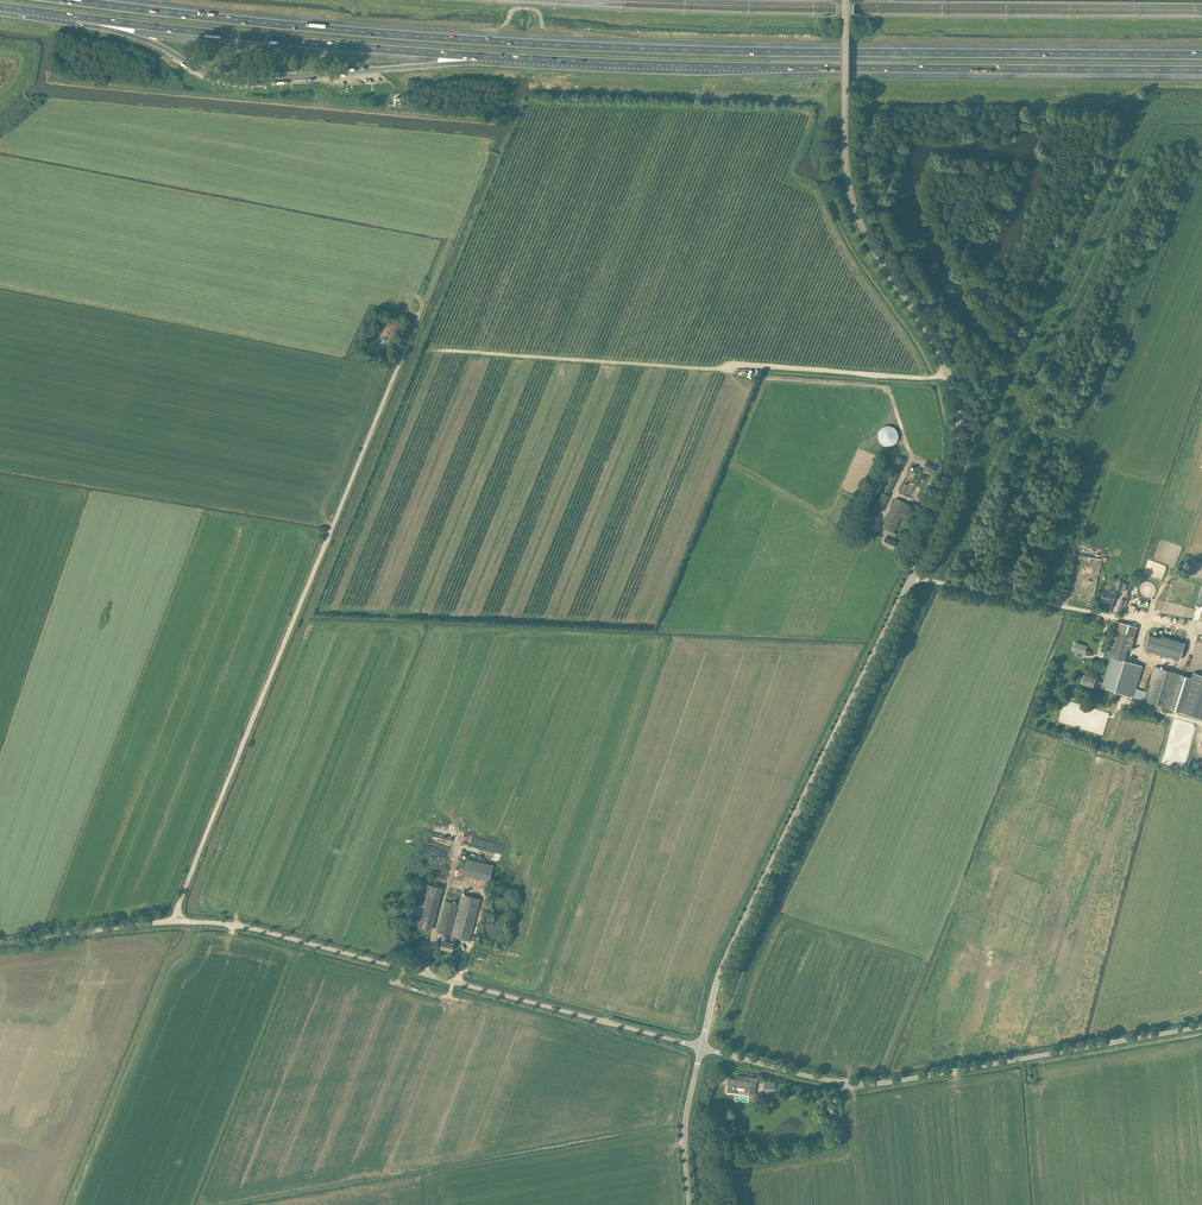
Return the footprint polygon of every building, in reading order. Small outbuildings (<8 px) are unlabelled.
[(399,332),(403,323),(391,318),(387,326),(392,328),(391,329),(399,332)] [(374,320),(371,327),(380,330),(383,324),(374,320)] [(887,446),(890,446),(893,445),(895,443),(897,440),(898,437),(898,434),(897,431),(895,429),(892,427),(890,426),(886,426),(883,426),(881,428),(879,431),(878,433),(877,437),(878,440),(879,442),(882,444),(884,446),(887,446)] [(895,541),(893,540),(896,533),(893,532),(906,503),(895,498),(881,527),(888,531),(886,536),(885,536),(882,543),(892,548),(895,541)] [(1114,602),(1116,590),(1110,589),(1110,592),(1103,591),(1101,599),(1114,602)] [(1127,600),(1122,599),(1119,612),(1124,613),(1127,600)] [(1093,686),(1093,684),(1102,687),(1133,697),(1170,708),(1170,707),(1180,674),(1154,666),(1146,692),(1136,689),(1143,666),(1125,660),(1128,649),(1131,650),(1135,635),(1138,627),(1116,620),(1114,629),(1106,655),(1105,654),(1103,660),(1109,662),(1103,682),(1095,679),(1095,678),(1084,675),(1082,682),(1093,686)] [(1149,634),(1145,650),(1180,660),(1185,643),(1161,636),(1161,638),(1149,634)] [(1086,646),(1087,643),(1084,642),(1083,645),(1075,642),(1073,649),(1085,654),(1087,647),(1086,646)] [(1181,710),(1201,716),(1201,675),(1193,672),(1191,677),(1181,710)] [(1180,674),(1170,707),(1181,710),(1191,677),(1180,674)] [(496,843),(482,839),(480,845),(494,849),(496,843)] [(419,842),(417,850),(438,856),(440,848),(419,842)] [(467,856),(462,872),(490,879),(494,864),(467,856)] [(416,925),(431,929),(442,888),(428,884),(416,925)] [(481,899),(462,894),(451,936),(470,941),(481,899)] [(437,932),(445,934),(449,935),(458,904),(445,901),(437,932)] [(444,935),(442,940),(440,947),(451,950),(453,943),(447,941),(448,936),(444,935)] [(754,1094),(755,1082),(757,1082),(757,1078),(743,1076),(742,1080),(728,1078),(726,1091),(735,1092),(736,1087),(749,1088),(748,1094),(754,1094)] [(763,1080),(763,1088),(774,1089),(775,1081),(763,1080)] [(836,1106),(830,1103),(829,1102),(824,1110),(834,1116),(836,1112),(834,1110),(836,1106)]
